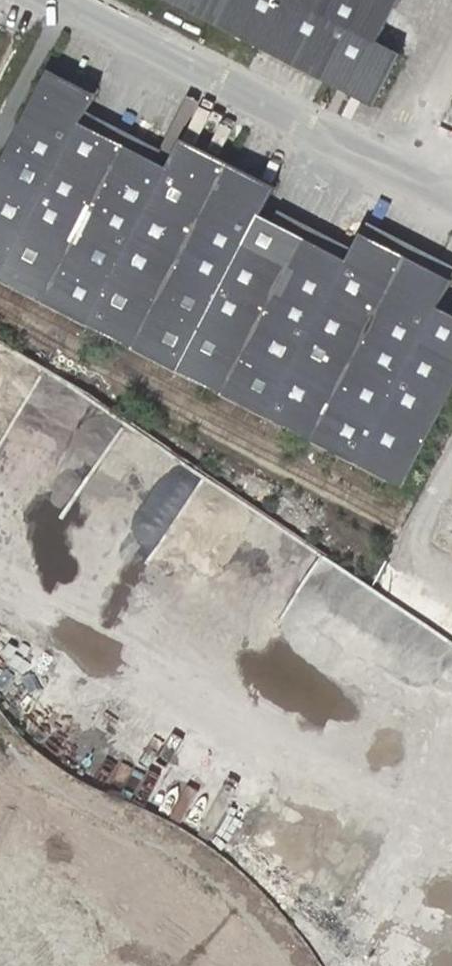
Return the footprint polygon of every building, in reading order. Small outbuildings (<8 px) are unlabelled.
[(375,103),(401,53),(378,42),(400,0),(172,0),(375,103)] [(17,25),(0,18),(0,62),(17,25)] [(451,283),(451,277),(364,232),(350,259),(261,214),(275,186),(185,141),(170,168),(82,123),(96,96),(73,84),(50,73),(0,171),(0,279),(403,484),(451,391),(451,311),(441,305),(451,283)] [(451,681),(451,634),(380,602),(312,755),(401,794),(451,681)] [(433,820),(451,829),(451,784),(433,820)] [(385,829),(315,965),(451,965),(451,863),(385,829)] [(0,952),(0,965),(17,965),(0,952)]
